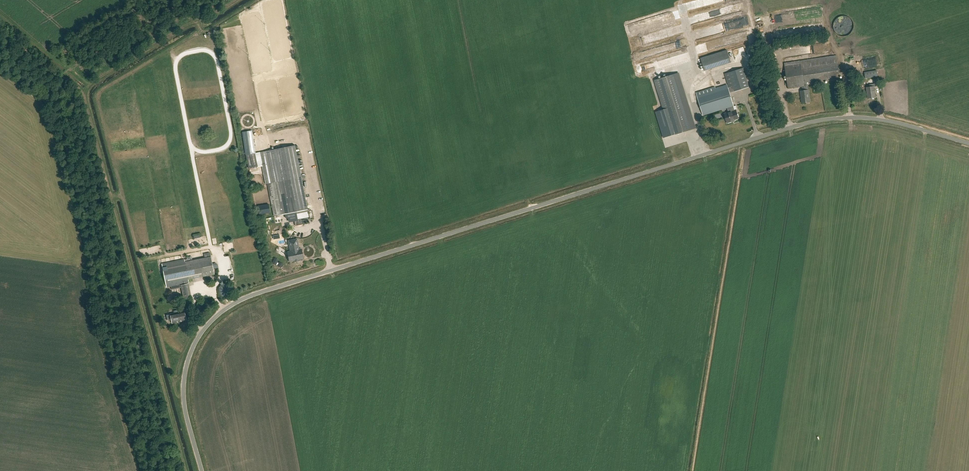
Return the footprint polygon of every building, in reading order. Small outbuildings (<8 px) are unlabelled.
[(705,36),(721,33),(720,26),(704,29),(705,36)] [(701,53),(750,40),(748,32),(698,44),(701,53)] [(727,50),(701,58),(705,71),(731,63),(727,50)] [(839,77),(836,55),(784,63),(787,89),(802,87),(802,91),(800,91),(802,103),(810,102),(808,90),(807,86),(808,86),(807,82),(839,77)] [(748,87),(742,68),(724,74),(729,87),(716,91),(715,87),(696,93),(697,97),(703,115),(727,108),(729,112),(727,113),(724,113),(727,123),(735,121),(734,120),(739,119),(737,110),(734,111),(733,106),(729,93),(748,87)] [(678,73),(655,80),(664,110),(656,112),(664,138),(695,128),(678,73)] [(879,86),(878,78),(874,79),(874,83),(869,84),(869,87),(866,88),(867,99),(875,97),(874,87),(879,86)] [(273,216),(285,214),(286,219),(296,217),(296,219),(294,220),(295,226),(301,224),(301,223),(309,222),(308,217),(307,210),(295,145),(259,152),(265,184),(267,184),(273,216)] [(248,168),(257,166),(255,153),(246,155),(248,168)] [(299,250),(297,239),(289,241),(291,251),(289,252),(290,257),(290,258),(290,260),(291,260),(291,261),(299,259),(300,260),(302,259),(302,258),(303,258),(303,257),(303,255),(302,255),(301,249),(299,250)] [(162,264),(167,287),(189,283),(188,281),(188,280),(215,274),(211,257),(185,263),(184,259),(162,264)] [(189,298),(187,284),(171,287),(172,290),(181,288),(183,297),(173,299),(174,301),(189,298)] [(183,312),(182,311),(180,312),(180,313),(171,314),(172,323),(186,320),(184,312),(183,312)]
